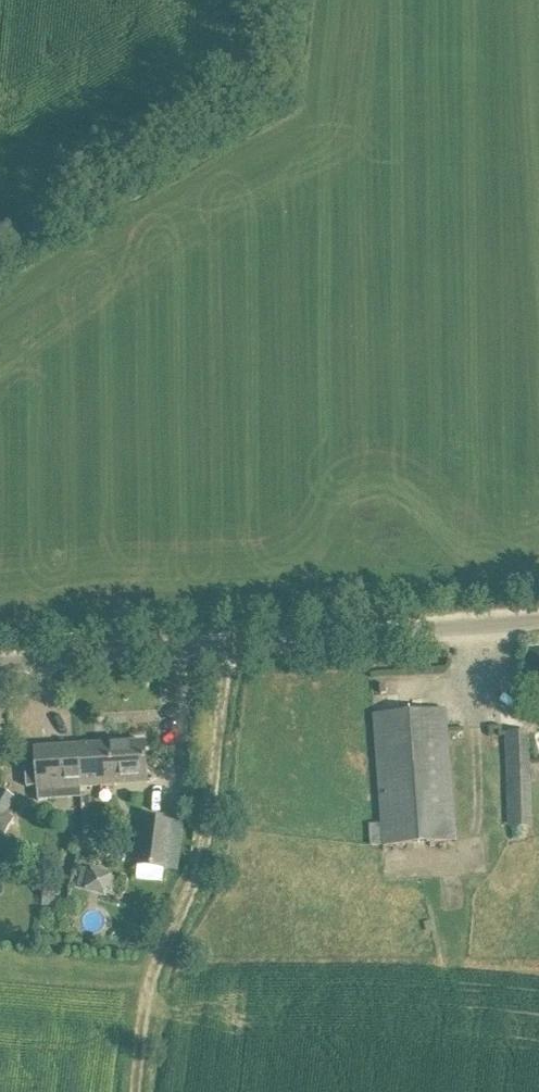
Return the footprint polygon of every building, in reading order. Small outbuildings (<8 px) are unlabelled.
[(455,838),(447,730),(446,708),(374,713),(382,821),(369,823),(370,845),(384,843),(455,838)] [(528,729),(504,731),(507,826),(532,824),(528,729)] [(147,774),(147,762),(145,741),(78,745),(81,785),(115,783),(147,781),(147,774)] [(78,745),(35,748),(35,752),(24,753),(27,786),(37,785),(38,800),(81,797),(81,785),(78,745)] [(1,788),(0,787),(0,838),(2,840),(15,817),(7,813),(16,796),(1,788)] [(166,868),(173,820),(142,815),(135,864),(166,868)] [(107,896),(113,874),(91,867),(84,889),(107,896)] [(43,898),(56,899),(56,888),(43,887),(43,898)]
